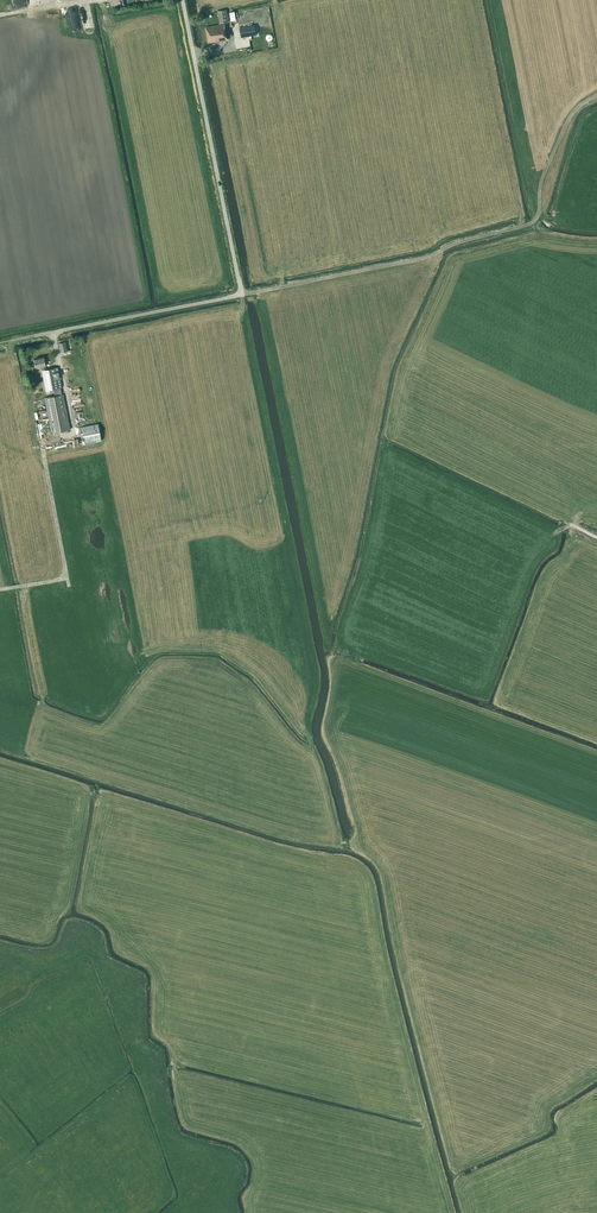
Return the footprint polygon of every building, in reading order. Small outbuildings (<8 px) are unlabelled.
[(218,11),(219,23),(229,22),(227,10),(218,11)] [(226,35),(224,24),(206,27),(208,42),(216,41),(216,42),(219,41),(219,44),(225,43),(224,41),(226,40),(225,35),(226,35)] [(241,38),(256,35),(254,25),(240,28),(241,38)] [(65,342),(58,344),(60,353),(67,351),(65,342)] [(53,369),(53,368),(46,369),(45,365),(44,357),(34,359),(35,367),(41,366),(42,370),(41,370),(45,391),(50,390),(51,390),(53,389),(54,396),(44,398),(51,433),(70,430),(63,394),(61,394),(60,388),(62,388),(58,368),(53,369)] [(97,425),(81,428),(85,445),(101,442),(97,425)]
